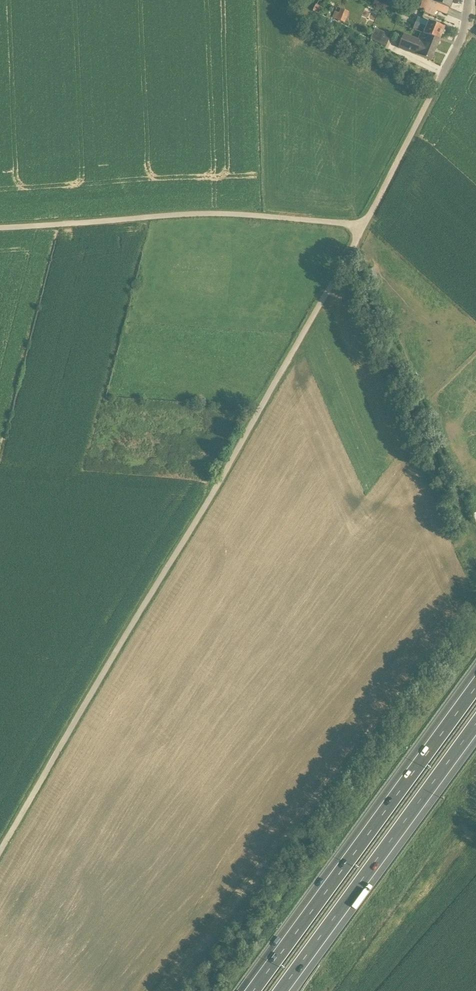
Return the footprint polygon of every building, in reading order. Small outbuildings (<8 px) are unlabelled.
[(437,11),(447,15),(449,9),(426,0),(424,0),(422,5),(420,9),(425,11),(426,13),(433,16),(435,14),(437,11)] [(449,9),(450,9),(454,0),(426,0),(449,9)] [(321,14),(324,8),(317,5),(314,11),(321,14)] [(332,18),(345,23),(349,12),(341,9),(339,13),(335,12),(332,18)] [(445,28),(418,18),(413,30),(420,33),(425,35),(440,41),(445,28)] [(386,47),(391,35),(375,29),(370,40),(386,47)] [(399,47),(413,53),(413,54),(431,61),(440,41),(425,35),(420,33),(418,39),(404,34),(399,47)]
